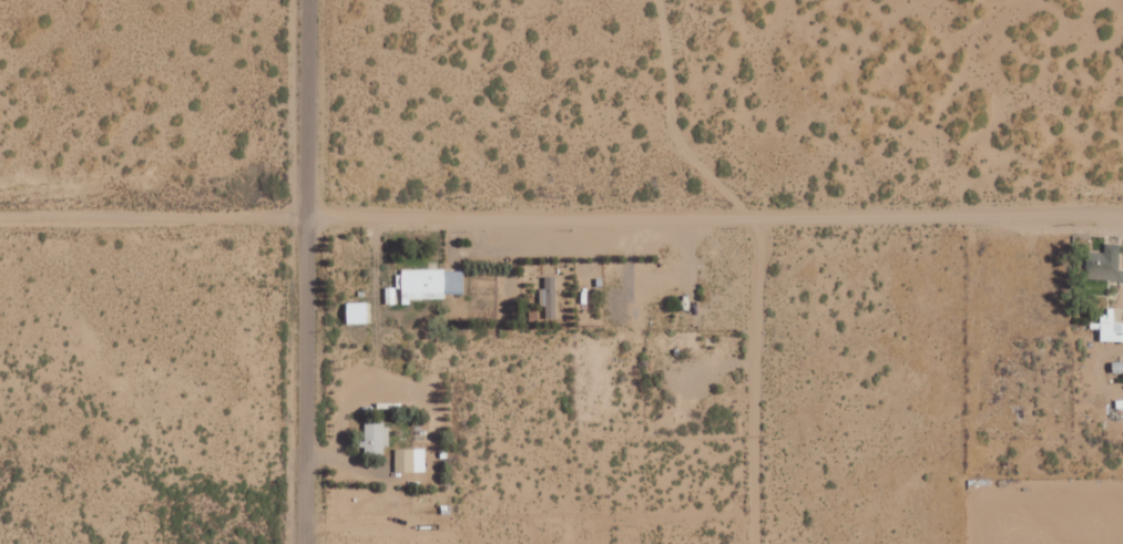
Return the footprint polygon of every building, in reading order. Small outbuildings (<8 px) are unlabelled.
[(465,293),(464,269),(402,270),(403,300),(446,299),(446,293),(465,293)] [(347,302),(348,324),(368,323),(368,302),(347,302)] [(1101,341),(1122,341),(1122,322),(1115,322),(1115,312),(1101,312),(1101,341)] [(1113,361),(1114,372),(1122,372),(1122,361),(1113,361)] [(388,424),(366,423),(365,453),(388,453),(388,424)] [(426,471),(426,449),(395,449),(395,472),(426,471)]
